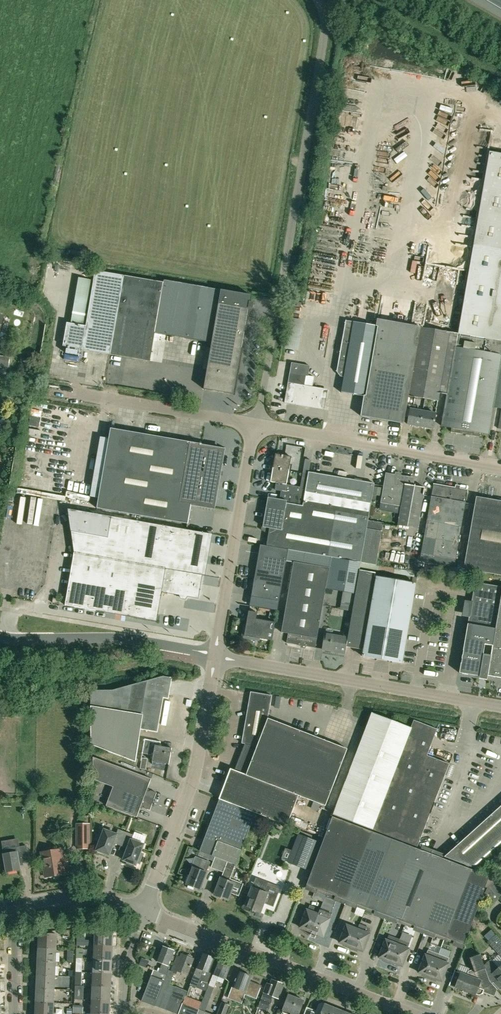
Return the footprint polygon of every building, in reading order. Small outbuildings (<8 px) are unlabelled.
[(490,151),(458,333),(451,372),(447,394),(444,414),(442,426),(452,428),(451,432),(479,437),(479,433),(489,434),(494,408),(500,409),(500,153),(490,151)] [(67,322),(63,346),(82,349),(82,350),(111,355),(124,276),(95,271),(86,326),(67,322)] [(124,276),(111,355),(150,361),(155,333),(163,283),(124,276)] [(163,283),(155,333),(212,343),(204,389),(233,394),(242,347),(243,341),(248,309),(253,309),(254,303),(249,302),(251,295),(164,280),(163,283)] [(409,396),(420,326),(378,319),(376,325),(346,320),(337,372),(340,377),(344,377),(341,393),(364,397),(361,416),(404,424),(409,396)] [(451,372),(458,333),(420,326),(409,396),(438,401),(439,393),(447,394),(451,372)] [(0,365),(0,367),(0,368),(8,369),(10,357),(0,356),(0,365)] [(286,396),(285,403),(324,410),(327,393),(322,392),(323,389),(304,385),(306,375),(290,372),(288,382),(286,396)] [(421,426),(423,411),(410,409),(408,424),(414,425),(415,427),(417,428),(418,427),(420,426),(421,426)] [(433,429),(436,414),(423,411),(421,426),(433,429)] [(90,497),(99,498),(97,508),(188,524),(192,504),(214,508),(219,478),(216,477),(218,468),(221,468),(224,450),(201,446),(202,444),(111,428),(109,438),(101,437),(90,497)] [(289,471),(291,457),(276,454),(273,468),(289,471)] [(305,459),(302,476),(308,477),(309,472),(311,460),(305,459)] [(285,491),(289,471),(273,468),(271,482),(276,483),(275,490),(285,491)] [(308,477),(304,499),(312,500),(311,508),(336,512),(328,557),(331,557),(361,562),(368,520),(375,483),(309,472),(308,477)] [(414,478),(400,476),(400,473),(396,473),(396,475),(386,473),(382,502),(401,506),(398,525),(418,528),(424,488),(413,486),(414,478)] [(291,504),(303,506),(304,499),(308,477),(302,476),(299,494),(293,492),(291,504)] [(456,557),(468,487),(467,490),(459,488),(460,486),(456,486),(456,488),(434,484),(434,481),(422,551),(456,557)] [(465,569),(500,575),(500,501),(477,497),(475,507),(465,569)] [(265,517),(263,527),(270,528),(267,546),(328,557),(336,512),(311,508),(312,500),(304,499),(303,506),(291,504),(286,503),(287,501),(268,498),(265,517)] [(67,596),(65,605),(96,611),(96,610),(126,616),(142,522),(68,509),(68,510),(73,544),(74,553),(73,559),(71,574),(68,588),(68,589),(67,596)] [(368,520),(361,562),(377,564),(384,523),(368,520)] [(142,522),(126,616),(146,619),(157,621),(158,615),(162,616),(164,606),(159,606),(162,592),(180,595),(181,598),(185,599),(187,596),(198,598),(202,574),(203,574),(210,534),(142,522)] [(260,545),(251,596),(279,601),(286,561),(294,562),(329,568),(331,557),(328,557),(267,546),(260,545)] [(353,605),(360,568),(361,562),(331,557),(329,568),(326,589),(343,591),(341,603),(353,605)] [(294,562),(282,632),(288,633),(287,643),(316,648),(326,589),(329,568),(294,562)] [(364,650),(377,577),(378,571),(360,568),(353,605),(348,636),(346,647),(364,650)] [(363,656),(402,663),(416,584),(377,577),(364,650),(363,656)] [(488,676),(500,598),(500,586),(475,582),(459,673),(479,676),(479,679),(487,680),(488,676)] [(488,676),(500,678),(500,598),(488,676)] [(256,637),(272,640),(275,622),(256,619),(257,612),(249,611),(246,626),(244,626),(242,637),(255,640),(256,637)] [(346,647),(348,636),(325,633),(323,649),(345,653),(346,647)] [(113,690),(91,690),(91,706),(91,744),(135,761),(140,729),(157,732),(163,697),(168,698),(172,678),(163,676),(113,690)] [(230,769),(219,799),(256,813),(287,825),(299,795),(325,805),(347,749),(268,718),(269,713),(272,695),(251,692),(242,743),(245,744),(235,770),(230,769)] [(9,717),(9,709),(0,709),(0,717),(9,717)] [(449,764),(427,755),(437,729),(414,720),(411,727),(372,713),(366,728),(334,814),(418,846),(449,764)] [(161,741),(145,739),(142,753),(153,754),(152,761),(169,764),(172,748),(160,746),(161,741)] [(113,787),(153,801),(157,793),(148,789),(151,779),(93,757),(93,779),(113,787)] [(150,810),(153,801),(113,787),(106,805),(137,817),(141,807),(150,810)] [(228,862),(235,864),(236,865),(256,813),(219,799),(200,851),(215,857),(222,859),(228,862)] [(445,856),(481,870),(500,852),(500,806),(452,850),(445,856)] [(326,894),(353,824),(332,816),(307,885),(316,889),(315,891),(326,894)] [(89,848),(89,824),(89,817),(79,817),(79,824),(77,824),(77,848),(89,848)] [(346,900),(372,832),(353,824),(326,894),(336,898),(337,896),(346,900)] [(121,846),(126,832),(118,829),(116,834),(104,829),(101,838),(98,837),(95,847),(97,848),(97,850),(98,851),(97,853),(104,855),(105,853),(109,855),(114,843),(121,846)] [(126,832),(121,846),(128,848),(123,860),(127,862),(127,864),(134,866),(134,864),(136,865),(137,862),(140,863),(143,854),(140,853),(144,844),(132,840),(134,835),(126,832)] [(365,909),(392,839),(372,832),(346,900),(356,904),(355,905),(365,909)] [(317,841),(298,834),(288,862),(307,869),(317,841)] [(386,915),(412,847),(392,839),(365,909),(376,913),(376,911),(386,915)] [(26,846),(3,849),(7,872),(20,870),(19,864),(29,862),(26,846)] [(405,924),(432,854),(412,847),(386,915),(395,918),(394,920),(405,924)] [(64,867),(68,867),(67,856),(62,857),(61,849),(41,852),(45,877),(65,874),(64,867)] [(215,857),(200,851),(198,855),(214,861),(215,857)] [(425,930),(451,862),(432,854),(405,924),(415,928),(416,926),(425,930)] [(214,861),(211,867),(218,869),(222,859),(215,857),(214,861)] [(188,874),(185,882),(187,883),(187,884),(188,885),(187,888),(194,890),(195,887),(200,889),(207,872),(206,872),(210,862),(202,859),(199,869),(193,867),(190,875),(188,874)] [(221,878),(215,895),(228,900),(230,893),(239,896),(243,886),(234,883),(229,881),(233,871),(235,864),(228,862),(224,872),(222,878),(221,878)] [(444,939),(471,869),(451,862),(425,930),(435,933),(434,935),(444,939)] [(471,869),(444,939),(455,943),(455,941),(464,945),(489,876),(471,869)] [(489,886),(500,898),(500,897),(500,887),(495,880),(489,886)] [(250,895),(245,906),(260,912),(264,903),(273,906),(279,890),(267,885),(264,892),(252,888),(250,895)] [(495,903),(499,899),(488,887),(484,896),(495,903)] [(311,933),(320,909),(310,906),(308,910),(307,910),(300,927),(305,929),(304,931),(311,933)] [(330,913),(320,910),(320,909),(311,933),(318,936),(318,934),(323,936),(330,918),(328,918),(330,913)] [(351,949),(358,929),(346,925),(340,942),(345,944),(344,946),(351,949)] [(369,933),(368,933),(370,928),(360,925),(358,929),(351,949),(357,951),(358,949),(363,951),(369,933)] [(492,929),(484,936),(489,941),(496,934),(492,929)] [(94,945),(113,946),(113,932),(95,931),(94,945)] [(38,948),(57,948),(57,934),(39,934),(38,948)] [(487,942),(500,957),(500,939),(496,934),(489,941),(487,942)] [(390,964),(399,939),(389,936),(387,940),(386,940),(379,957),(384,959),(383,961),(390,964)] [(77,945),(85,945),(86,939),(86,937),(80,937),(78,937),(77,945)] [(399,939),(390,964),(397,966),(397,964),(402,966),(409,948),(407,948),(409,943),(399,939)] [(112,960),(113,946),(94,945),(94,959),(112,960)] [(150,977),(169,985),(174,972),(172,971),(168,970),(170,966),(169,965),(173,954),(175,954),(175,952),(174,951),(168,949),(169,947),(164,945),(163,947),(162,946),(157,961),(162,963),(159,971),(153,969),(150,977)] [(56,962),(57,948),(38,948),(38,961),(56,962)] [(439,954),(438,954),(429,951),(427,955),(425,955),(418,972),(424,974),(423,976),(429,978),(439,954)] [(202,953),(190,985),(197,987),(200,979),(208,983),(212,972),(210,972),(215,958),(206,955),(203,954),(202,953)] [(188,955),(187,956),(181,954),(180,957),(177,956),(172,971),(174,972),(175,970),(187,975),(193,958),(192,958),(192,956),(188,955)] [(439,954),(429,978),(436,981),(437,979),(442,981),(448,963),(447,963),(449,958),(439,954)] [(489,978),(484,965),(480,954),(470,958),(474,969),(473,970),(469,971),(467,976),(454,971),(449,984),(478,995),(479,995),(480,995),(481,995),(482,994),(483,993),(483,992),(484,991),(494,995),(497,988),(492,984),(493,983),(489,978)] [(111,973),(112,960),(94,959),(93,973),(111,973)] [(499,968),(491,959),(484,965),(489,978),(493,983),(498,979),(500,982),(500,966),(499,968)] [(231,964),(225,962),(223,961),(219,960),(209,985),(214,987),(219,976),(225,979),(231,964)] [(55,975),(56,962),(38,961),(37,975),(55,975)] [(230,992),(230,996),(236,998),(239,999),(242,991),(246,992),(247,988),(258,993),(261,986),(249,982),(251,976),(239,971),(235,980),(230,992)] [(111,987),(111,973),(93,973),(93,986),(111,987)] [(55,989),(55,975),(37,975),(36,988),(55,989)] [(175,987),(169,985),(150,977),(142,1001),(172,1013),(176,1002),(170,1000),(174,989),(175,987)] [(268,1010),(273,996),(279,998),(284,984),(272,980),(270,984),(267,983),(263,992),(264,992),(258,1007),(268,1010)] [(110,1001),(111,987),(93,986),(92,1000),(110,1001)] [(54,1003),(55,989),(36,988),(36,1002),(54,1003)] [(183,1003),(186,993),(174,989),(170,1000),(176,1002),(172,1013),(176,1013),(178,1013),(182,1003),(183,1003)] [(204,998),(209,1000),(212,994),(206,992),(204,998)] [(298,1013),(299,1013),(304,1000),(289,995),(284,1008),(294,1012),(293,1013),(298,1013)] [(110,1001),(92,1000),(91,1013),(108,1013),(110,1013),(110,1001)] [(54,1003),(36,1002),(35,1013),(54,1013),(54,1003)] [(183,1003),(182,1003),(178,1013),(197,1013),(199,1009),(183,1003)] [(221,1003),(217,1013),(225,1013),(228,1006),(221,1003)] [(325,1004),(321,1003),(318,1005),(316,1009),(317,1012),(316,1013),(331,1013),(330,1013),(332,1007),(325,1004)]
